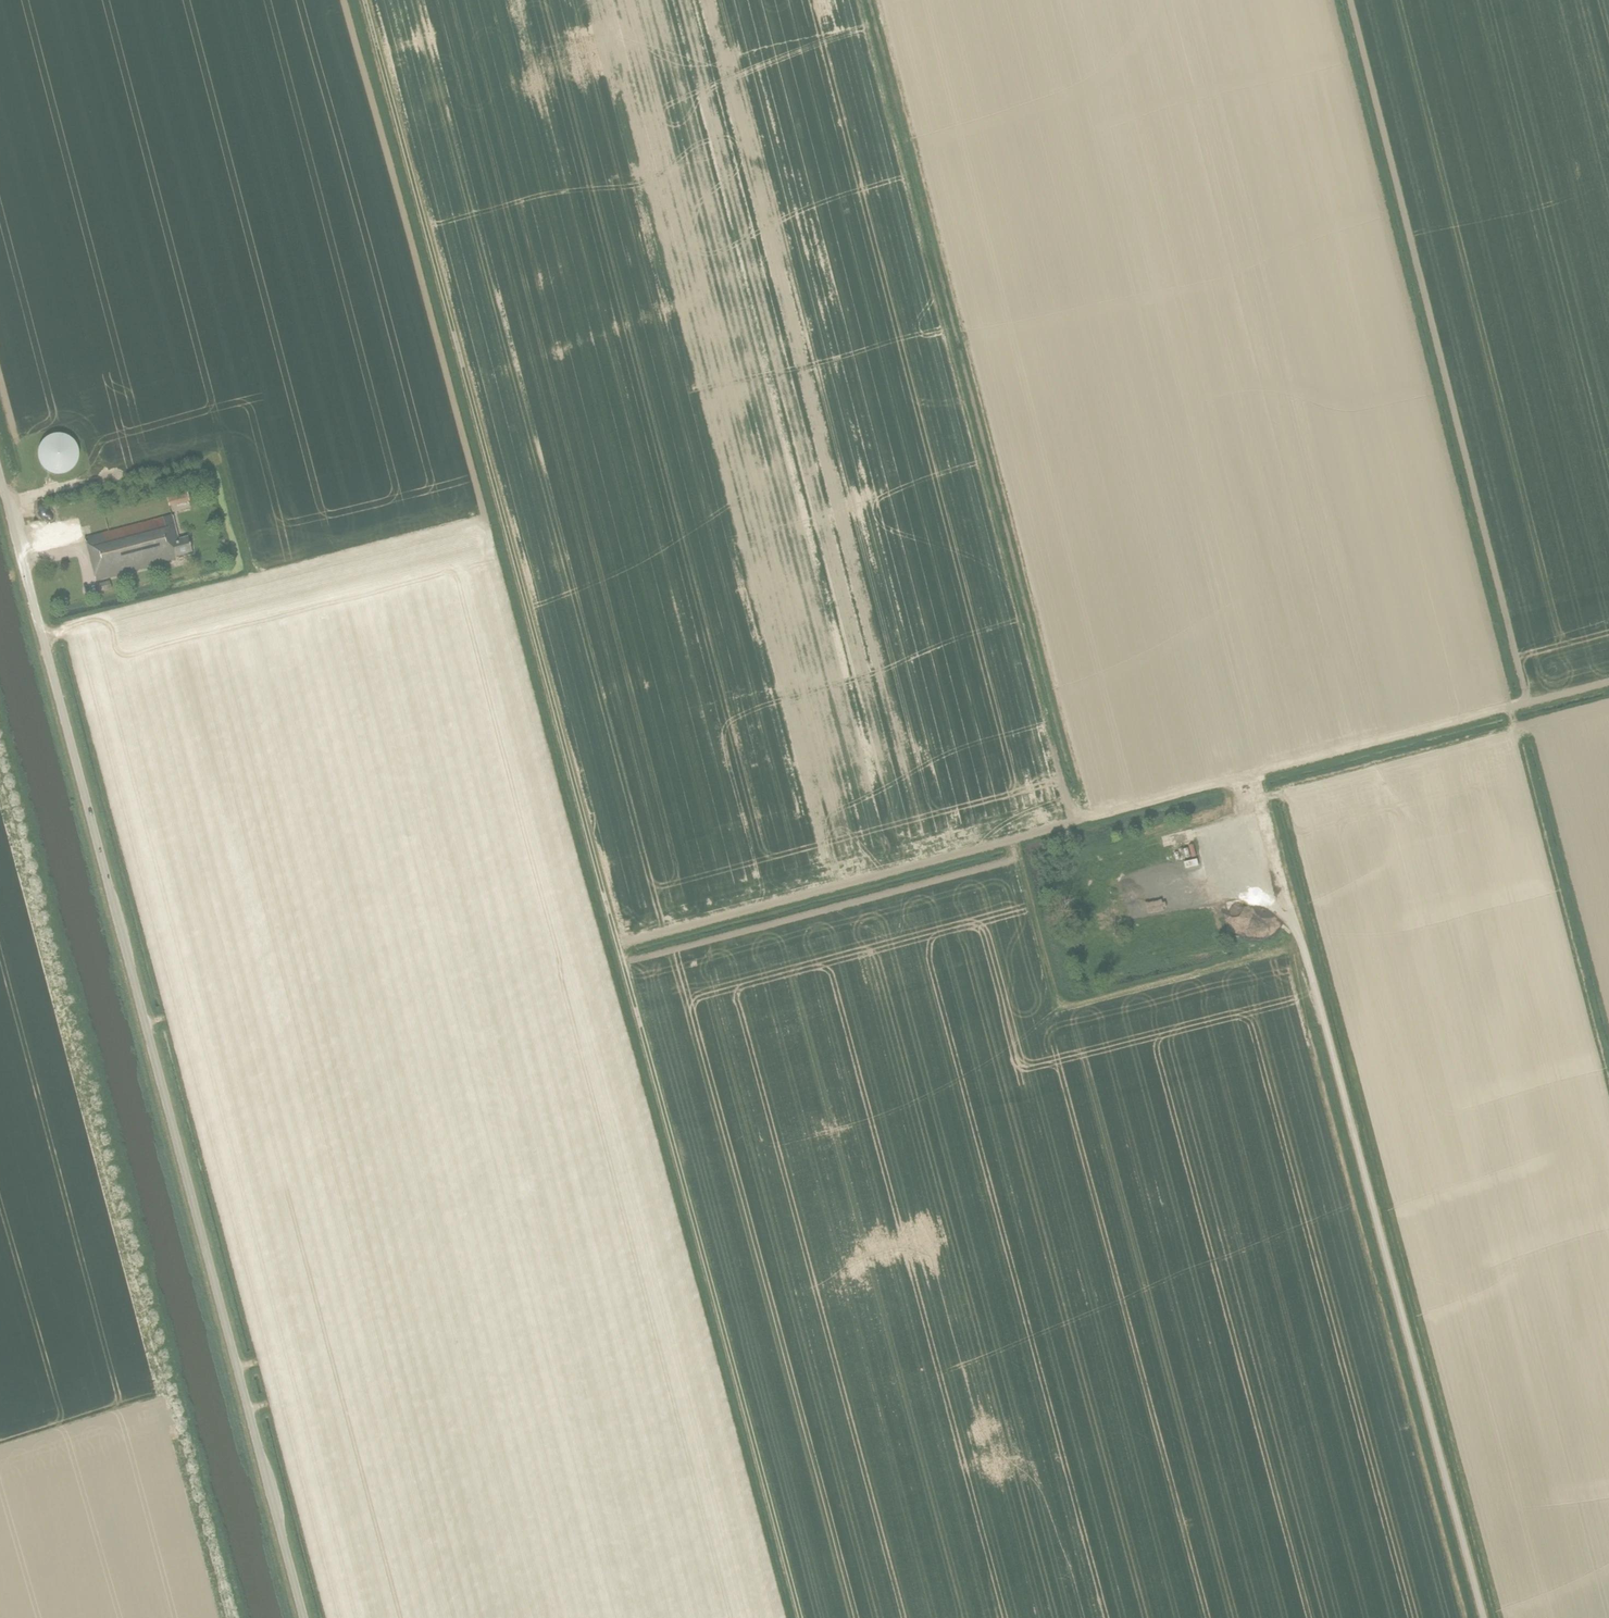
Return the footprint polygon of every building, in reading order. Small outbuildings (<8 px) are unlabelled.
[(79,455),(79,454),(79,453),(79,452),(79,450),(78,448),(78,446),(77,444),(76,443),(75,441),(73,439),(72,438),(70,437),(69,436),(67,435),(65,434),(64,434),(63,433),(61,433),(59,433),(57,433),(55,433),(54,434),(51,434),(49,435),(47,436),(46,437),(44,439),(43,440),(42,442),(41,443),(40,446),(39,448),(38,449),(38,451),(38,452),(38,454),(38,456),(38,458),(39,459),(39,460),(40,461),(40,463),(42,465),(43,467),(44,468),(46,469),(48,471),(49,472),(51,472),(52,473),(54,474),(56,474),(58,474),(60,474),(62,474),(64,473),(66,473),(68,472),(69,471),(71,470),(72,469),(73,468),(75,466),(76,464),(77,462),(78,460),(78,459),(78,458),(79,456),(79,455)] [(189,489),(169,494),(172,504),(191,500),(189,489)] [(178,539),(172,514),(85,537),(96,580),(163,562),(163,561),(175,558),(174,556),(192,551),(188,536),(178,539)] [(112,589),(110,580),(97,584),(99,592),(112,589)] [(1214,904),(1222,933),(1236,929),(1229,900),(1214,904)]
